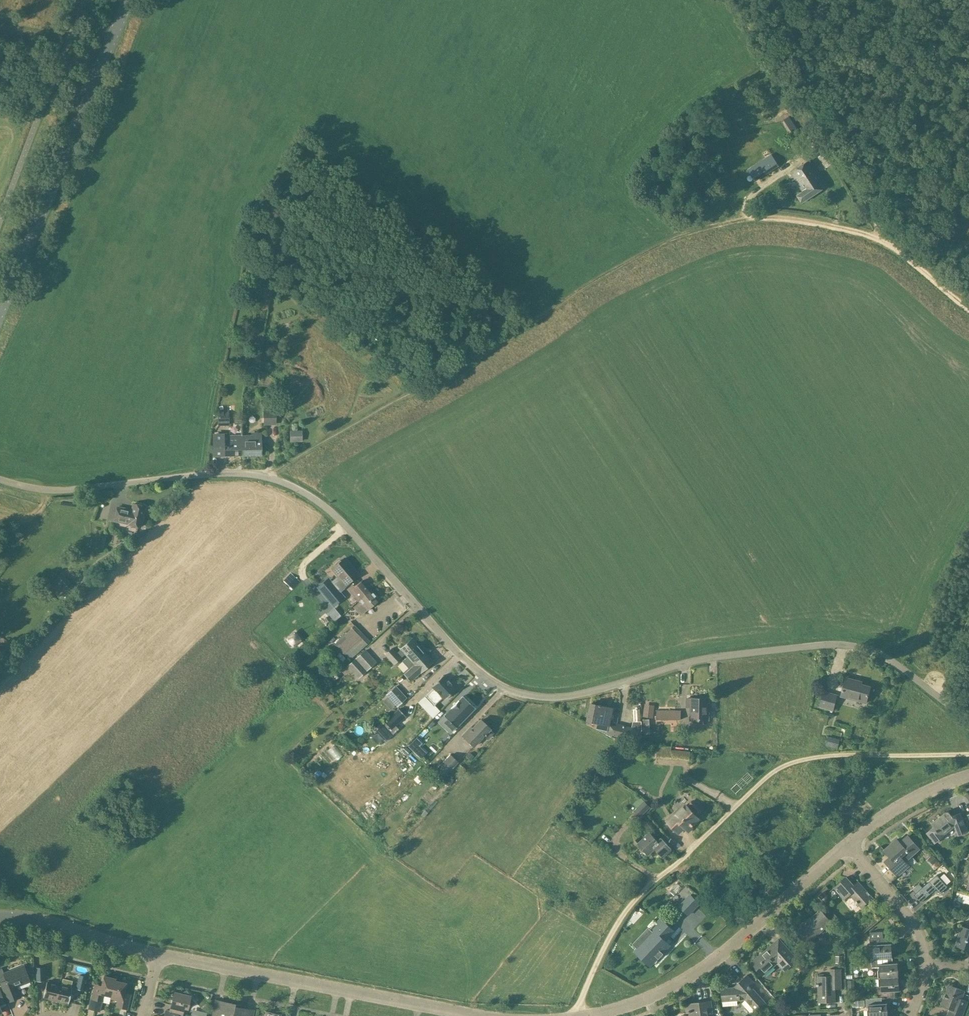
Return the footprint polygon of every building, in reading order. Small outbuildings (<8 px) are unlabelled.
[(771,155),(751,168),(758,178),(778,165),(771,155)] [(802,203),(827,186),(810,160),(790,174),(803,192),(797,196),(802,203)] [(218,426),(230,426),(230,417),(232,417),(232,410),(219,410),(219,411),(218,411),(218,426)] [(276,425),(276,410),(263,410),(264,425),(276,425)] [(289,430),(288,441),(301,442),(302,430),(289,430)] [(251,436),(240,436),(241,455),(260,455),(260,434),(251,434),(251,436)] [(229,435),(213,435),(213,456),(241,455),(240,436),(229,436),(229,435)] [(121,510),(119,522),(129,524),(128,525),(141,528),(145,507),(133,504),(131,512),(121,510)] [(344,559),(332,569),(340,578),(338,580),(344,587),(358,575),(344,559)] [(87,571),(75,582),(82,589),(94,578),(87,571)] [(62,573),(55,580),(67,593),(74,586),(62,573)] [(363,581),(351,591),(361,603),(355,608),(361,614),(378,599),(363,581)] [(334,608),(328,613),(334,620),(341,615),(334,608)] [(370,641),(355,625),(334,644),(350,661),(370,641)] [(294,630),(284,637),(292,649),(302,642),(294,630)] [(404,654),(407,657),(402,661),(409,669),(426,654),(412,638),(396,652),(392,647),(384,654),(393,664),(404,654)] [(376,662),(365,650),(347,666),(358,678),(376,662)] [(432,661),(426,654),(409,669),(404,673),(411,681),(421,672),(432,661)] [(433,688),(425,696),(426,696),(434,704),(434,705),(435,705),(442,698),(444,700),(455,689),(451,684),(451,683),(451,684),(448,681),(448,680),(447,680),(443,675),(431,686),(433,688)] [(866,702),(870,687),(854,682),(855,680),(846,677),(841,695),(866,702)] [(407,698),(396,685),(386,695),(397,707),(407,698)] [(823,691),(819,707),(834,711),(838,694),(823,691)] [(456,728),(475,708),(462,695),(443,715),(456,728)] [(709,720),(709,698),(686,698),(686,707),(690,707),(690,720),(709,720)] [(591,703),(587,720),(597,723),(596,728),(605,730),(605,734),(608,735),(612,737),(613,736),(614,736),(616,726),(609,724),(613,708),(601,706),(591,703)] [(434,705),(434,704),(426,712),(433,718),(440,710),(435,705),(434,705)] [(653,718),(655,705),(645,704),(643,717),(653,718)] [(398,708),(384,722),(391,730),(406,717),(398,708)] [(681,710),(656,710),(656,719),(681,719),(681,710)] [(469,729),(462,736),(474,746),(490,729),(481,720),(470,731),(469,729)] [(616,726),(614,736),(619,738),(643,743),(642,724),(642,721),(641,721),(634,722),(633,722),(632,727),(617,723),(616,726)] [(422,730),(408,744),(417,752),(431,738),(422,730)] [(825,745),(838,749),(840,739),(828,736),(825,745)] [(405,755),(411,750),(407,744),(401,749),(405,755)] [(334,745),(329,749),(337,759),(342,755),(334,745)] [(690,751),(671,748),(657,746),(655,756),(688,761),(690,751)] [(451,754),(435,770),(444,778),(459,762),(451,754)] [(634,811),(640,817),(651,807),(645,801),(634,811)] [(666,821),(678,833),(684,828),(687,830),(698,819),(695,815),(699,811),(691,801),(686,806),(685,805),(679,811),(678,810),(666,821)] [(958,836),(967,832),(960,813),(952,815),(949,812),(947,812),(945,812),(944,814),(931,824),(934,828),(927,833),(934,844),(955,827),(958,836)] [(655,849),(662,857),(671,849),(660,838),(657,841),(649,833),(637,844),(648,855),(655,849)] [(904,862),(919,849),(907,836),(899,843),(896,840),(884,850),(890,856),(885,861),(897,876),(908,866),(904,862)] [(920,883),(914,889),(917,892),(915,894),(922,901),(937,888),(941,893),(949,886),(938,874),(924,886),(920,883)] [(861,907),(872,897),(858,881),(854,885),(846,877),(834,887),(845,899),(849,894),(861,907)] [(699,903),(690,895),(686,899),(695,907),(699,903)] [(811,939),(831,922),(819,910),(797,930),(811,946),(815,943),(811,939)] [(654,933),(638,951),(651,963),(657,957),(659,959),(664,954),(662,952),(668,945),(663,941),(672,931),(662,922),(653,932),(654,933)] [(968,929),(962,927),(956,945),(968,949),(968,928),(968,929)] [(874,959),(887,958),(892,958),(892,950),(895,950),(895,943),(886,944),(885,938),(886,938),(883,938),(883,931),(870,932),(871,948),(873,948),(874,959)] [(784,970),(797,959),(782,942),(776,948),(773,944),(752,963),(763,975),(777,962),(784,970)] [(879,967),(880,978),(898,977),(898,963),(887,963),(887,958),(874,959),(871,959),(872,968),(879,967)] [(0,969),(0,982),(8,1002),(21,997),(17,987),(30,982),(24,966),(4,973),(2,968),(0,969)] [(36,981),(44,981),(44,967),(36,967),(36,981)] [(831,975),(818,976),(818,984),(816,984),(816,986),(818,985),(818,1003),(836,1003),(835,988),(842,987),(841,968),(831,968),(831,975)] [(79,975),(76,988),(84,990),(87,977),(79,975)] [(758,1015),(768,1006),(752,988),(755,985),(747,975),(740,981),(740,988),(721,990),(722,1001),(745,999),(758,1015)] [(110,999),(111,999),(115,979),(104,976),(101,988),(94,987),(91,999),(102,1002),(104,995),(110,996),(110,999)] [(880,989),(878,989),(879,998),(882,998),(887,997),(887,998),(891,997),(890,991),(899,991),(898,977),(880,978),(880,989)] [(116,979),(115,979),(111,999),(117,1000),(116,1007),(127,1010),(130,997),(123,995),(126,983),(115,980),(116,979)] [(50,1000),(55,1001),(59,985),(46,982),(43,997),(50,999),(50,1000)] [(72,988),(59,985),(55,1001),(60,1002),(61,1001),(68,1003),(72,988)] [(968,1001),(962,999),(965,991),(949,985),(942,1003),(951,1006),(947,1015),(963,1015),(968,1001)] [(165,1011),(165,1012),(182,1015),(183,1009),(187,1010),(190,997),(174,993),(169,1012),(165,1011)] [(873,998),(866,999),(866,1007),(869,1007),(869,1015),(888,1015),(887,1003),(882,1004),(882,998),(879,998),(873,998)] [(235,1004),(221,1001),(220,1010),(214,1009),(212,1015),(233,1015),(235,1004)] [(710,1001),(686,1004),(687,1013),(689,1012),(690,1015),(712,1015),(710,1001)] [(235,1004),(233,1015),(246,1015),(247,1009),(241,1008),(242,1006),(235,1004)]
